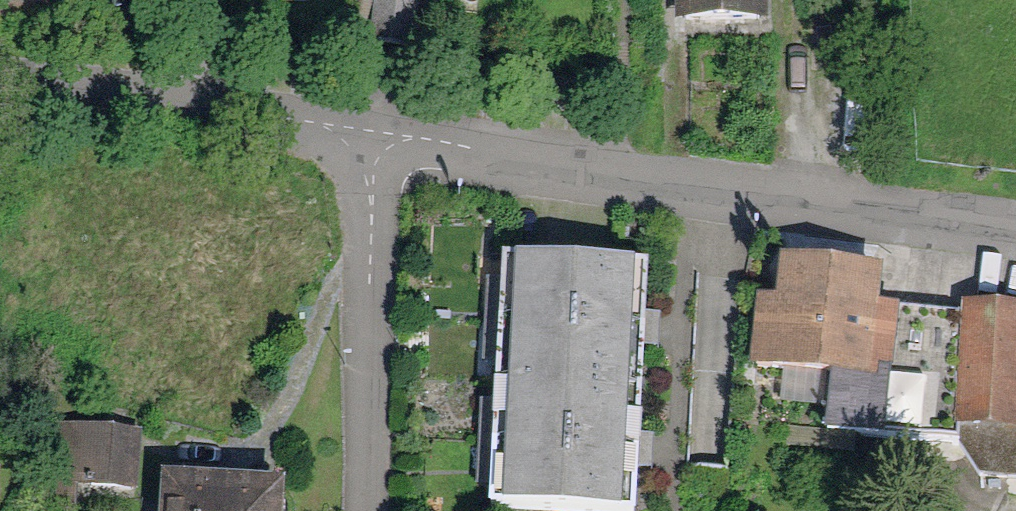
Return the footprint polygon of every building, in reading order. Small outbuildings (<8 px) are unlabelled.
[(682,24),(773,25),(773,0),(682,0),(682,24)] [(494,261),(481,510),(627,510),(630,453),(636,340),(639,269),(494,261)] [(868,271),(768,264),(765,302),(746,300),(741,372),(820,378),(877,382),(882,311),(865,310),(868,271)] [(952,305),(952,316),(944,434),(975,475),(1015,479),(1015,308),(952,305)] [(952,316),(882,311),(877,382),(820,378),(816,424),(944,434),(952,316)] [(118,428),(43,426),(42,487),(117,489),(118,458),(118,428)] [(148,481),(147,510),(268,510),(269,484),(148,481)]
